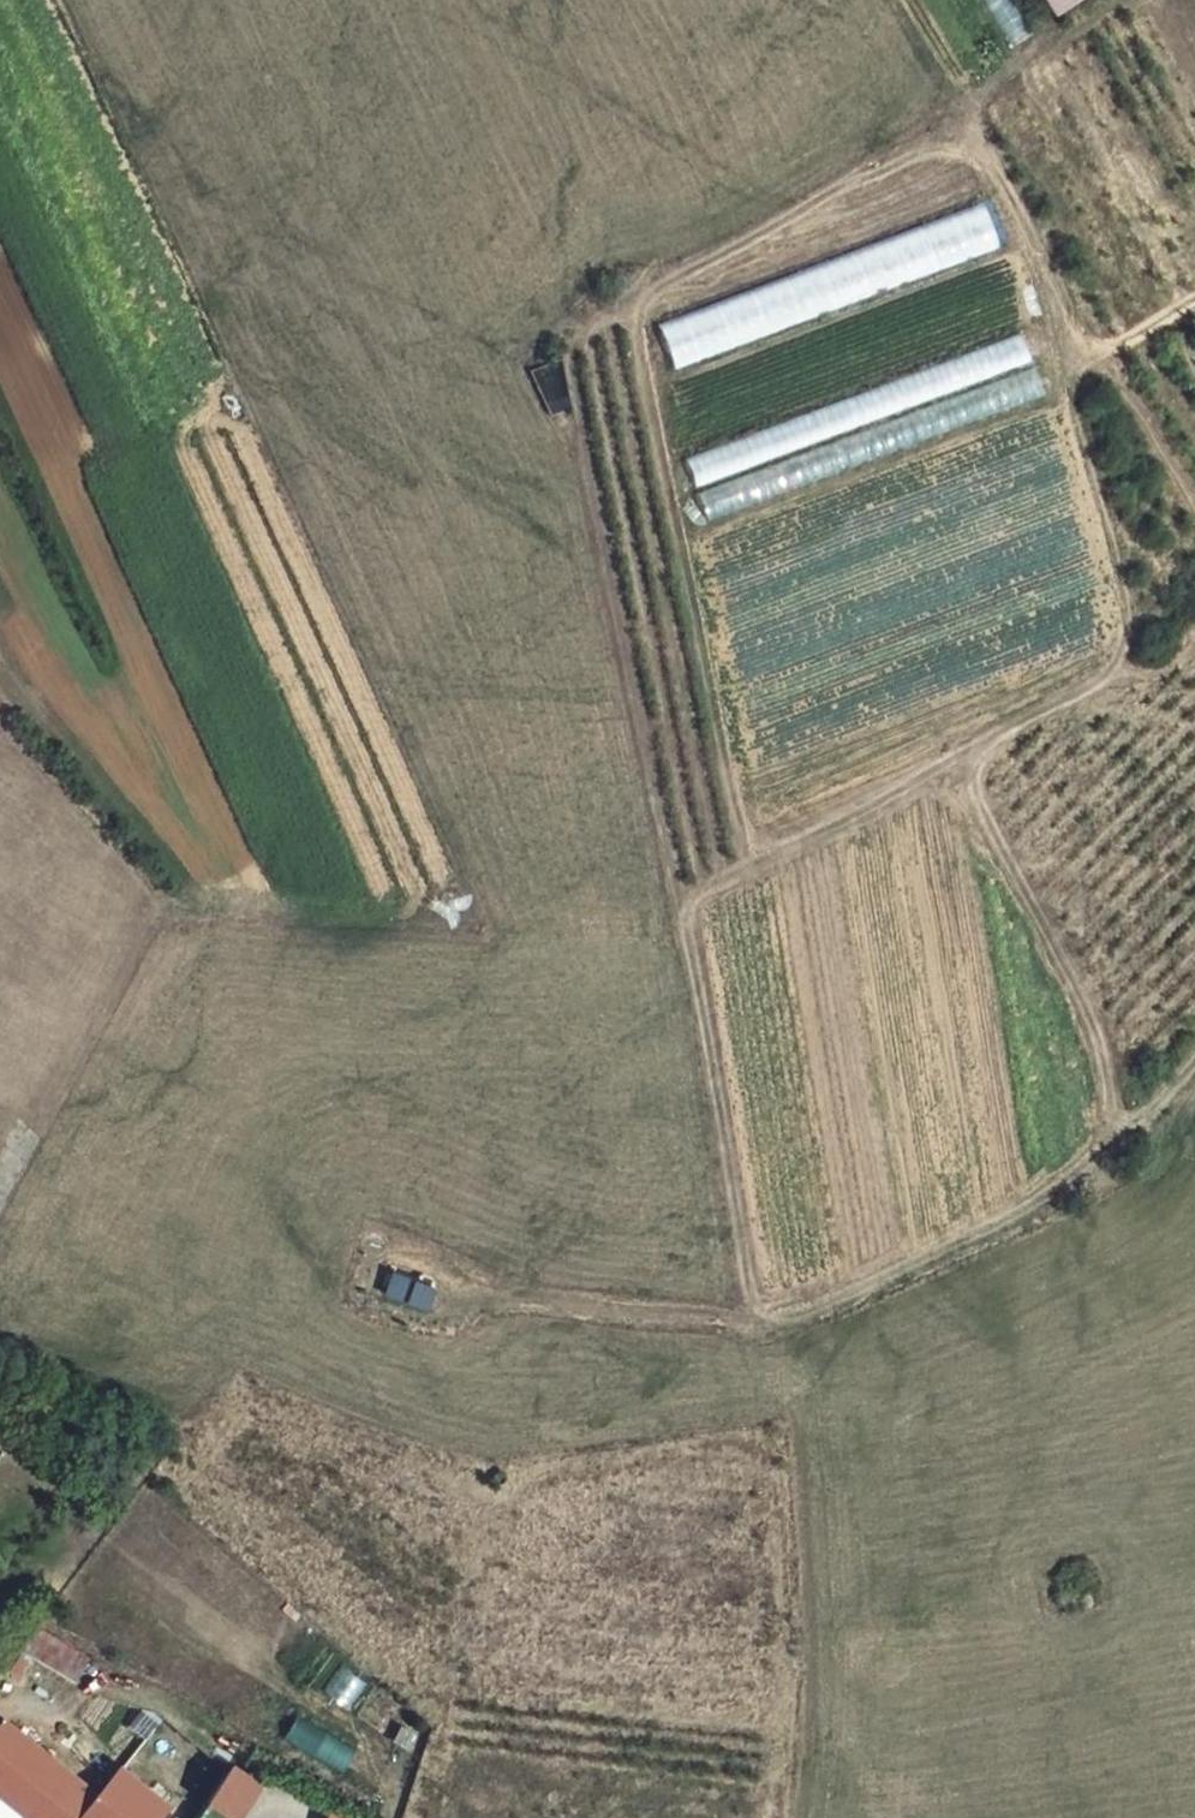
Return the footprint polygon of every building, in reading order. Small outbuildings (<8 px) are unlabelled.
[(34,11),(55,3),(54,0),(30,0),(34,11)] [(1009,47),(1029,35),(1007,0),(978,0),(1009,47)] [(1096,0),(1048,0),(1064,21),(1096,0)] [(674,368),(999,245),(985,205),(660,327),(674,368)] [(707,520),(1045,395),(1021,335),(686,461),(707,520)] [(551,412),(566,406),(558,367),(534,378),(551,412)] [(388,1269),(380,1294),(424,1308),(432,1284),(388,1269)] [(41,1629),(27,1655),(76,1681),(90,1655),(41,1629)] [(282,1738),(341,1767),(352,1744),(294,1715),(282,1738)] [(15,1817),(97,1817),(101,1812),(34,1758),(0,1803),(0,1806),(15,1817)] [(210,1808),(227,1817),(243,1817),(264,1784),(235,1767),(210,1808)] [(101,1812),(97,1817),(170,1817),(125,1782),(101,1812)]
